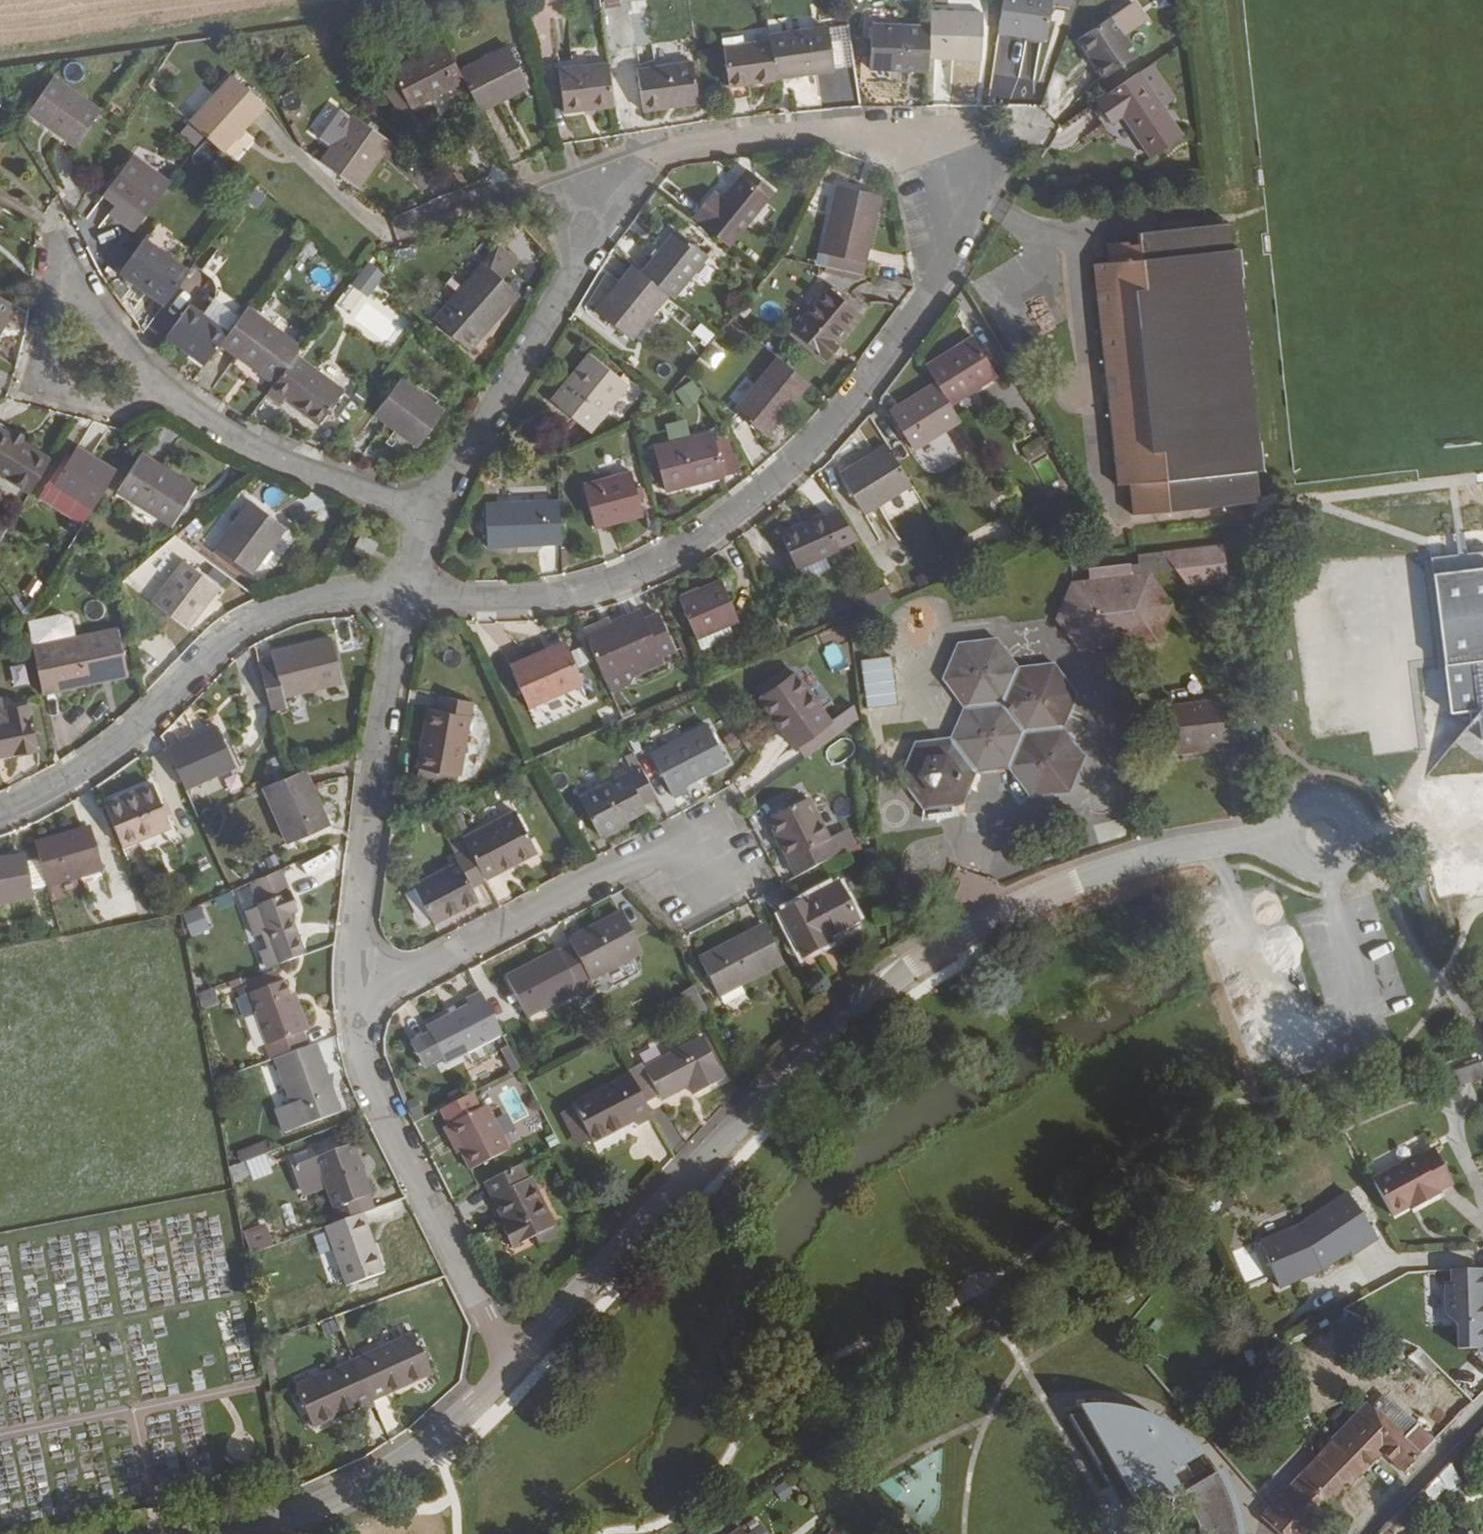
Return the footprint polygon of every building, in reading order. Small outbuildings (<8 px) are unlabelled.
[(997,33),(1047,40),(1052,0),(1002,0),(997,33)] [(983,13),(930,11),(929,26),(928,58),(981,61),(983,13)] [(1110,16),(1078,40),(1104,78),(1137,55),(1110,16)] [(928,58),(929,26),(871,24),(869,70),(927,72),(928,58)] [(828,26),(768,35),(769,42),(773,76),(804,72),(804,75),(834,71),(828,26)] [(769,42),(722,48),(728,86),(774,80),(773,76),(769,42)] [(444,43),(390,70),(392,73),(409,107),(411,109),(464,81),(459,71),(444,43)] [(508,46),(459,71),(464,81),(479,112),(529,87),(508,46)] [(607,62),(557,68),(564,114),(614,108),(607,62)] [(692,62),(636,70),(643,112),(698,104),(692,62)] [(773,76),(774,80),(804,75),(804,72),(773,76)] [(1107,95),(1096,103),(1110,124),(1121,116),(1150,158),(1182,136),(1139,72),(1106,94),(1107,95)] [(392,73),(375,82),(398,113),(409,107),(392,73)] [(232,75),(189,122),(204,136),(223,152),(265,105),(232,75)] [(53,76),(26,114),(74,148),(101,110),(53,76)] [(356,188),(389,141),(354,116),(321,163),(356,188)] [(119,202),(109,215),(133,233),(170,183),(133,155),(106,192),(119,202)] [(746,169),(741,177),(753,187),(759,179),(746,169)] [(1082,174),(1055,177),(1056,185),(1083,182),(1082,174)] [(713,191),(692,217),(729,247),(774,191),(759,179),(753,187),(741,177),(723,199),(713,191)] [(257,185),(247,199),(257,207),(268,193),(257,185)] [(836,185),(818,265),(863,275),(880,195),(836,185)] [(1129,484),(1131,515),(1243,503),(1259,502),(1256,471),(1263,470),(1239,248),(1232,249),(1229,223),(1136,233),(1138,244),(1128,244),(1128,242),(1106,244),(1108,262),(1093,264),(1117,486),(1129,484)] [(676,230),(641,272),(668,294),(673,299),(708,256),(676,230)] [(523,231),(510,241),(530,267),(543,256),(523,231)] [(144,238),(118,274),(163,306),(189,271),(144,238)] [(497,248),(432,320),(469,353),(520,295),(503,280),(516,265),(497,248)] [(203,263),(214,274),(227,260),(217,250),(203,263)] [(370,279),(382,269),(373,258),(361,268),(370,279)] [(633,266),(595,311),(631,339),(668,294),(641,272),(633,266)] [(821,355),(857,312),(828,287),(792,330),(821,355)] [(16,306),(0,297),(0,333),(16,306)] [(214,299),(202,314),(228,333),(239,318),(214,299)] [(744,303),(737,312),(745,320),(754,311),(744,303)] [(189,305),(166,338),(203,366),(220,344),(228,333),(202,314),(189,305)] [(1014,353),(1052,330),(1037,305),(1000,328),(1014,353)] [(301,347),(246,307),(239,318),(228,333),(220,344),(274,384),(296,354),(301,347)] [(826,360),(863,316),(857,312),(821,355),(826,360)] [(973,337),(926,366),(936,382),(949,404),(996,375),(973,337)] [(713,372),(729,352),(714,339),(697,359),(713,372)] [(589,353),(550,401),(590,433),(628,386),(589,353)] [(274,384),(266,395),(280,405),(284,400),(318,426),(344,390),(296,354),(274,384)] [(777,357),(734,410),(766,437),(810,384),(777,357)] [(685,407),(702,397),(692,379),(674,389),(685,407)] [(399,380),(374,414),(400,434),(402,431),(420,444),(444,412),(399,380)] [(936,382),(889,412),(913,450),(960,421),(949,404),(936,382)] [(29,494),(50,459),(0,429),(0,476),(29,494)] [(402,431),(400,434),(418,446),(420,444),(402,431)] [(713,433),(653,447),(664,492),(724,477),(718,452),(713,433)] [(1052,436),(1042,442),(1049,454),(1059,447),(1052,436)] [(886,444),(839,474),(864,515),(911,485),(886,444)] [(70,455),(52,485),(71,497),(75,499),(92,509),(116,471),(75,447),(70,455)] [(731,449),(718,452),(724,477),(737,473),(731,449)] [(66,453),(38,498),(43,500),(52,485),(70,455),(66,453)] [(172,526),(196,488),(141,453),(117,492),(172,526)] [(630,472),(583,484),(595,529),(642,516),(630,472)] [(71,497),(52,485),(43,500),(62,512),(71,497)] [(891,518),(920,500),(912,487),(883,506),(891,518)] [(92,509),(75,499),(67,514),(83,523),(92,509)] [(559,500),(485,503),(487,548),(561,544),(559,500)] [(251,574),(286,528),(250,501),(215,547),(251,574)] [(823,514),(780,534),(795,569),(798,568),(803,579),(830,566),(824,556),(839,549),(835,542),(827,523),(823,514)] [(834,519),(827,523),(835,542),(843,538),(834,519)] [(368,560),(377,544),(361,536),(352,551),(368,560)] [(1173,604),(1150,572),(1175,569),(1187,586),(1228,581),(1223,544),(1162,551),(1138,555),(1138,563),(1115,567),(1115,566),(1103,567),(1105,577),(1089,579),(1071,581),(1055,618),(1079,651),(1157,641),(1173,604)] [(187,629),(219,587),(184,560),(152,603),(187,629)] [(1450,711),(1466,709),(1469,742),(1482,741),(1482,566),(1436,571),(1450,711)] [(1105,577),(1103,567),(1087,569),(1089,579),(1105,577)] [(720,580),(678,598),(696,640),(728,626),(739,621),(720,580)] [(862,593),(866,607),(889,602),(886,588),(862,593)] [(640,609),(584,633),(606,682),(662,658),(658,649),(644,618),(640,609)] [(658,612),(644,618),(658,649),(672,643),(658,612)] [(27,621),(42,695),(128,676),(118,627),(75,636),(71,619),(60,614),(27,621)] [(728,626),(696,640),(700,649),(733,636),(728,626)] [(274,660),(259,665),(271,713),(286,709),(283,696),(342,681),(332,638),(272,653),(274,660)] [(1062,727),(1076,694),(1053,663),(1018,667),(996,638),(958,643),(943,678),(964,707),(950,738),(915,742),(899,776),(923,808),(961,803),(976,771),(1008,766),(1030,795),(1068,791),(1083,756),(1062,727)] [(564,641),(509,665),(528,709),(583,684),(564,641)] [(898,705),(891,655),(860,660),(866,709),(898,705)] [(662,658),(606,682),(611,694),(630,685),(633,678),(664,664),(662,658)] [(14,685),(28,683),(25,663),(10,665),(14,685)] [(754,689),(761,697),(792,674),(786,666),(754,689)] [(761,697),(759,699),(794,747),(795,747),(828,722),(829,721),(794,673),(792,674),(761,697)] [(39,749),(29,703),(3,709),(2,704),(5,704),(1,686),(0,686),(0,758),(39,749)] [(416,768),(419,769),(457,776),(460,776),(473,701),(441,696),(438,711),(427,708),(416,768)] [(1168,704),(1175,748),(1177,748),(1223,743),(1224,748),(1239,746),(1235,711),(1221,713),(1219,699),(1168,704)] [(598,711),(603,726),(623,719),(618,704),(598,711)] [(828,722),(795,747),(804,759),(837,735),(828,722)] [(727,764),(707,723),(649,753),(673,798),(688,790),(686,785),(727,764)] [(217,726),(166,748),(185,789),(236,767),(217,726)] [(1224,748),(1223,743),(1177,748),(1177,753),(1224,748)] [(640,766),(578,798),(599,837),(647,812),(643,804),(657,798),(640,766)] [(457,776),(419,769),(417,779),(455,786),(457,776)] [(286,777),(263,788),(288,843),(328,826),(304,770),(286,777)] [(153,783),(105,802),(123,846),(170,827),(153,783)] [(807,799),(768,820),(797,877),(850,849),(841,831),(828,839),(807,799)] [(463,812),(458,801),(450,805),(455,816),(463,812)] [(514,810),(463,837),(463,838),(469,849),(486,880),(538,853),(514,810)] [(90,827),(34,843),(39,862),(46,883),(46,887),(102,870),(90,827)] [(847,828),(841,831),(850,849),(856,846),(847,828)] [(449,845),(455,856),(469,849),(463,838),(449,845)] [(334,847),(285,867),(296,893),(344,874),(334,847)] [(458,864),(414,887),(433,923),(478,899),(472,888),(486,880),(469,849),(455,856),(454,857),(458,864)] [(0,859),(0,904),(32,898),(31,890),(43,888),(46,883),(39,862),(36,859),(26,861),(25,854),(0,859)] [(279,871),(249,884),(258,907),(245,911),(254,936),(267,932),(272,946),(259,950),(266,968),(304,955),(288,913),(296,910),(289,892),(288,893),(279,871)] [(249,884),(236,889),(245,911),(258,907),(249,884)] [(780,914),(803,957),(818,948),(817,945),(827,939),(858,923),(837,884),(780,914)] [(234,904),(230,895),(215,901),(220,910),(234,904)] [(621,912),(568,940),(571,945),(590,981),(643,953),(621,912)] [(763,924),(698,958),(719,998),(783,964),(763,924)] [(827,939),(817,945),(818,948),(829,943),(827,939)] [(571,945),(505,978),(514,994),(517,1001),(526,1016),(591,982),(590,981),(571,945)] [(276,970),(243,982),(245,985),(248,994),(280,981),(276,970)] [(264,1046),(269,1061),(273,1058),(309,1046),(284,980),(280,981),(248,994),(239,997),(235,999),(242,1018),(255,1013),(266,1045),(264,1046)] [(236,988),(239,997),(248,994),(245,985),(236,988)] [(694,986),(680,995),(694,1021),(708,1013),(694,986)] [(430,1034),(411,1044),(422,1066),(441,1056),(445,1065),(502,1035),(480,991),(466,999),(468,1004),(426,1026),(430,1034)] [(514,994),(506,998),(510,1005),(517,1001),(514,994)] [(641,1064),(628,1071),(630,1074),(645,1103),(659,1096),(660,1100),(688,1085),(694,1095),(724,1079),(701,1036),(643,1066),(641,1064)] [(309,1046),(273,1058),(289,1103),(298,1127),(339,1112),(315,1044),(309,1046)] [(1482,1078),(1482,1066),(1482,1063),(1455,1071),(1460,1085),(1482,1078)] [(630,1074),(571,1104),(572,1108),(590,1141),(591,1144),(634,1121),(636,1126),(652,1118),(645,1103),(630,1074)] [(510,1082),(491,1092),(514,1138),(534,1128),(510,1082)] [(422,1112),(416,1097),(404,1103),(411,1118),(422,1112)] [(298,1127),(289,1103),(276,1108),(286,1132),(298,1127)] [(486,1105),(443,1128),(457,1155),(460,1153),(469,1171),(509,1149),(486,1105)] [(572,1108),(559,1114),(576,1148),(590,1141),(572,1108)] [(240,1164),(271,1152),(267,1142),(237,1154),(240,1164)] [(312,1148),(289,1156),(302,1192),(324,1184),(335,1214),(348,1209),(346,1203),(356,1199),(370,1194),(351,1143),(316,1156),(312,1148)] [(1433,1148),(1372,1179),(1392,1216),(1409,1207),(1411,1210),(1440,1194),(1439,1191),(1453,1184),(1433,1148)] [(520,1165),(484,1183),(504,1224),(501,1226),(512,1248),(534,1237),(552,1227),(554,1226),(530,1177),(527,1178),(520,1165)] [(1260,1241),(1279,1288),(1304,1277),(1302,1274),(1322,1265),(1324,1269),(1350,1252),(1352,1255),(1378,1239),(1347,1193),(1298,1226),(1260,1241)] [(338,1222),(361,1213),(356,1199),(346,1203),(348,1209),(335,1214),(338,1222)] [(338,1222),(324,1227),(345,1286),(352,1284),(376,1275),(383,1272),(361,1213),(338,1222)] [(602,1229),(594,1214),(587,1218),(595,1233),(602,1229)] [(552,1227),(534,1237),(539,1247),(558,1238),(552,1227)] [(244,1237),(250,1253),(272,1246),(266,1229),(244,1237)] [(1322,1265),(1302,1274),(1304,1277),(1324,1269),(1322,1265)] [(1458,1348),(1482,1347),(1482,1268),(1450,1269),(1450,1281),(1444,1282),(1445,1314),(1457,1324),(1458,1348)] [(376,1275),(352,1284),(357,1295),(380,1287),(376,1275)] [(413,1333),(354,1360),(372,1400),(431,1373),(413,1333)] [(1427,1377),(1437,1365),(1417,1348),(1407,1360),(1427,1377)] [(354,1360),(294,1388),(313,1428),(372,1400),(354,1360)] [(1385,1396),(1374,1407),(1404,1436),(1414,1426),(1385,1396)] [(1370,1402),(1316,1458),(1346,1488),(1382,1451),(1404,1471),(1421,1451),(1422,1454),(1433,1441),(1416,1425),(1414,1426),(1404,1436),(1374,1407),(1370,1402)] [(1235,1511),(1226,1486),(1212,1463),(1180,1478),(1167,1458),(1194,1443),(1172,1427),(1148,1416),(1121,1409),(1094,1408),(1084,1409),(1142,1510),(1153,1505),(1164,1505),(1175,1509),(1183,1516),(1188,1526),(1188,1533),(1239,1533),(1235,1511)] [(1261,1517),(1279,1533),(1303,1533),(1346,1488),(1316,1458),(1261,1517)] [(1437,1474),(1422,1490),(1431,1499),(1445,1488),(1437,1474)] [(784,1480),(772,1489),(781,1501),(793,1493),(784,1480)]
